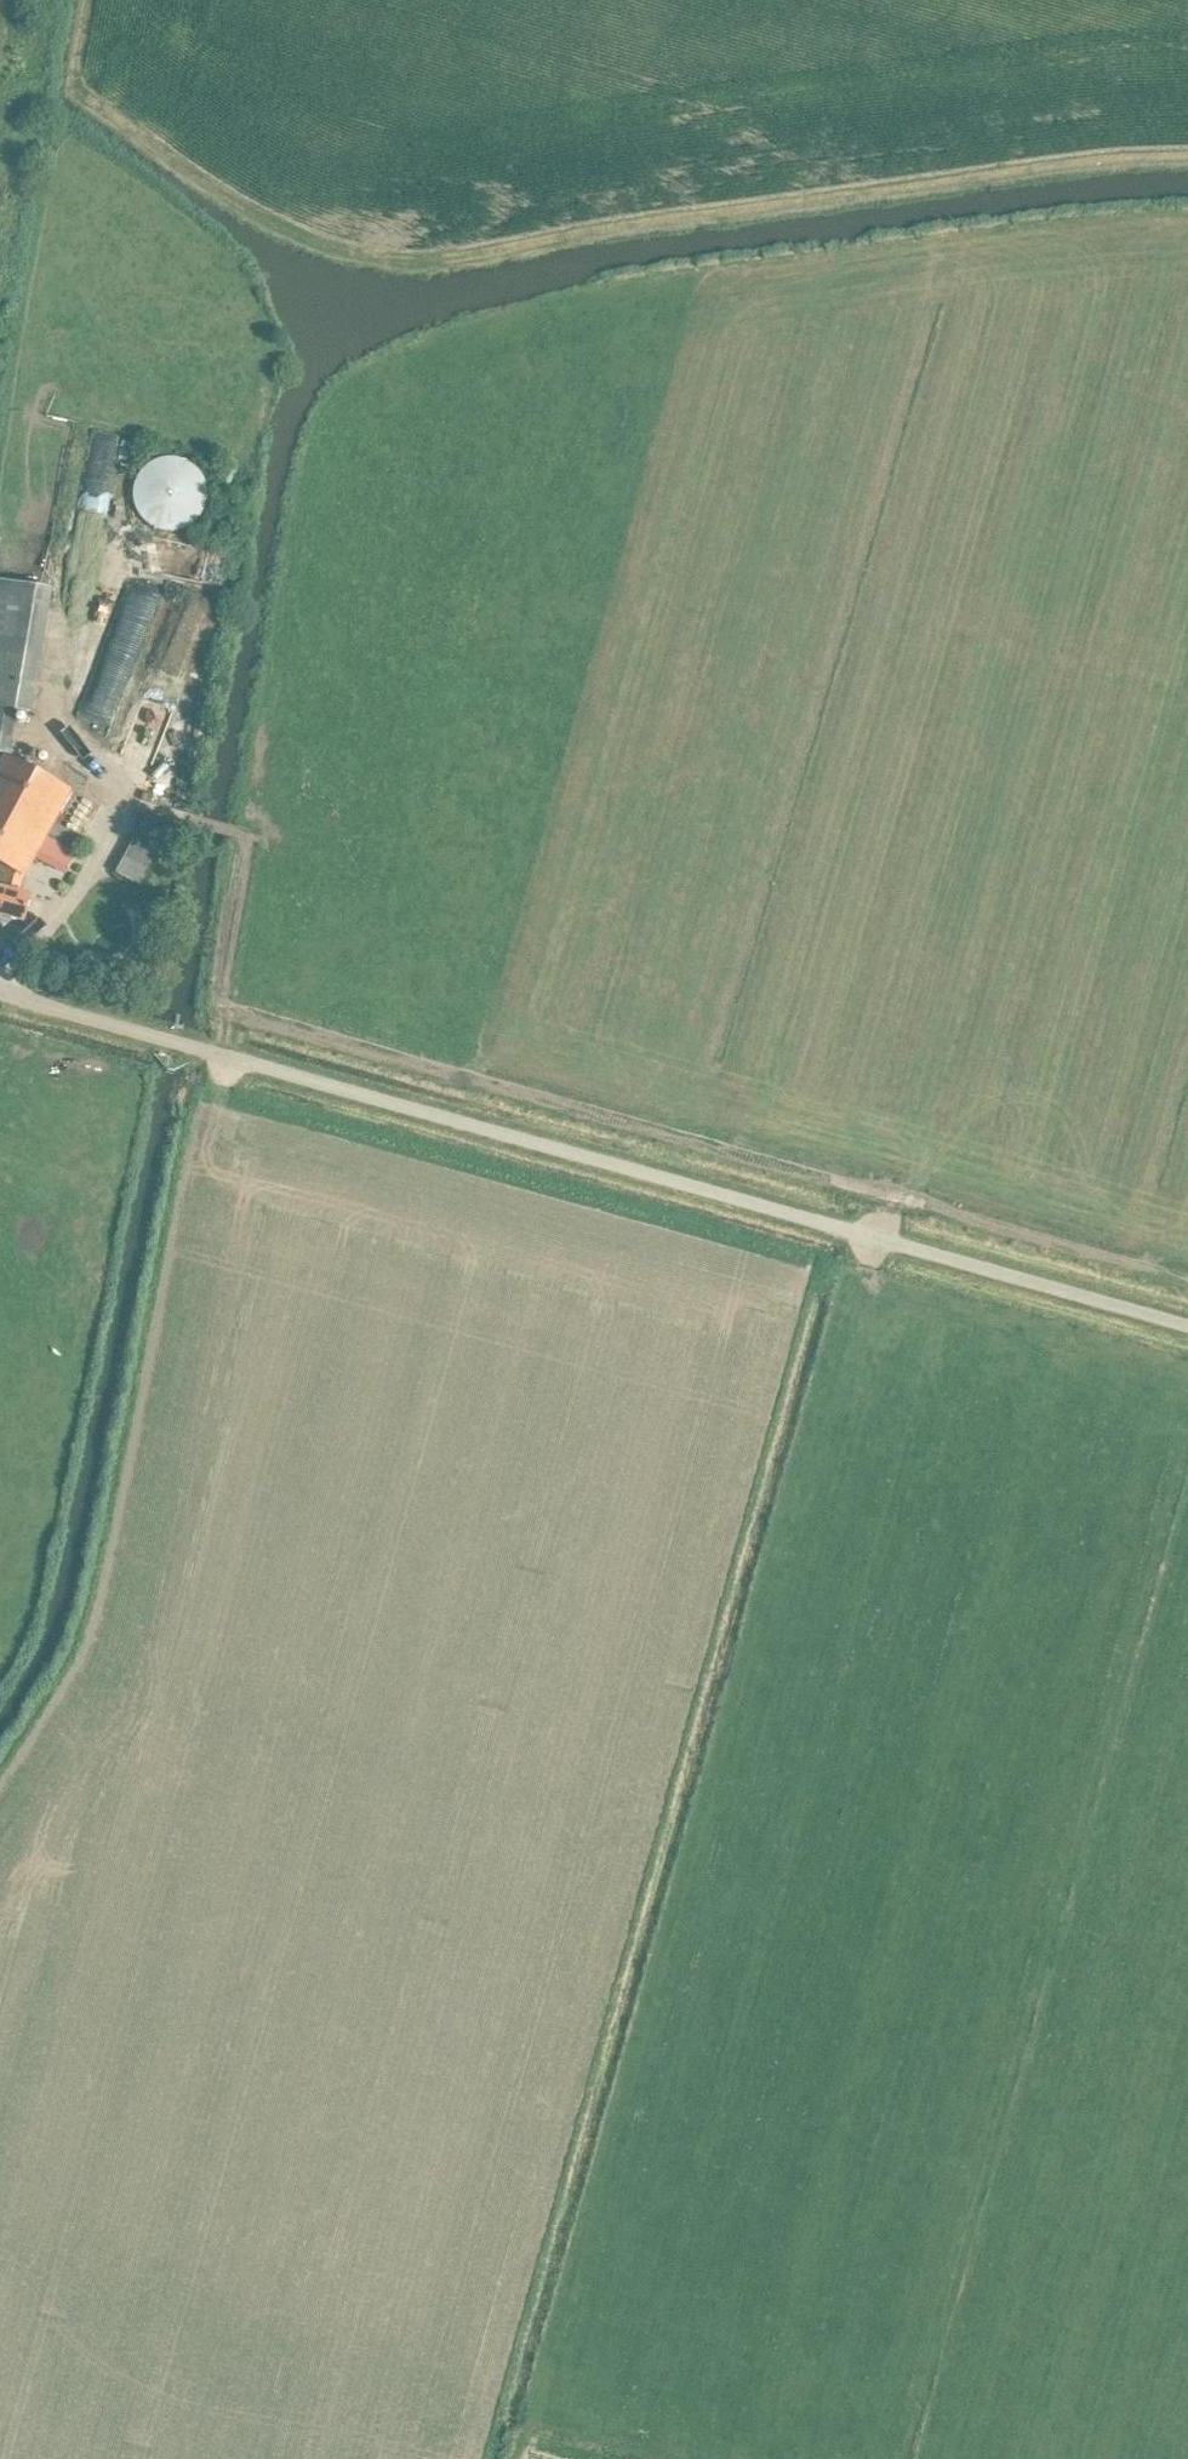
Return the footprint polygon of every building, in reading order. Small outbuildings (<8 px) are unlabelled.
[(89,476),(84,560),(106,561),(110,478),(89,476)] [(35,689),(53,589),(0,580),(0,754),(6,755),(10,756),(19,711),(31,713),(35,689)] [(55,822),(72,791),(6,755),(0,767),(0,915),(25,922),(32,897),(19,893),(26,874),(48,835),(78,852),(86,839),(55,822)] [(140,885),(172,826),(147,816),(117,872),(140,885)]
